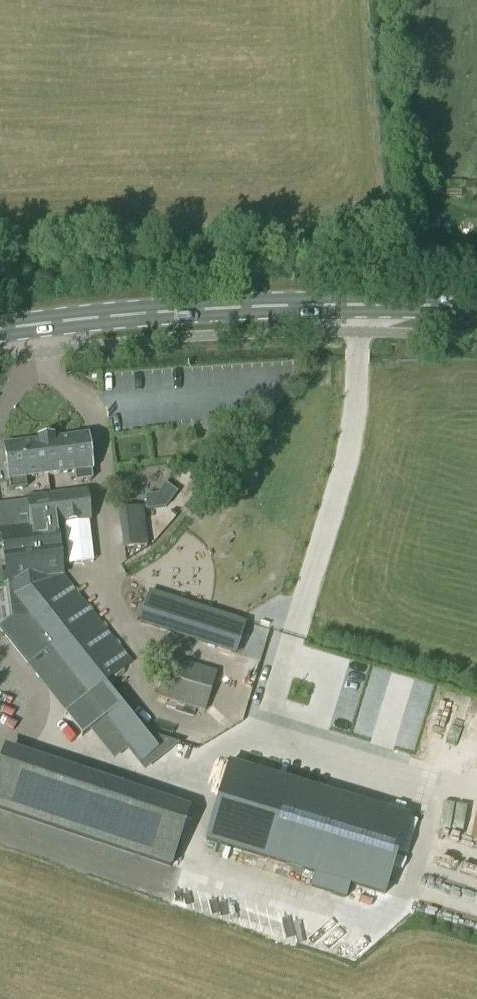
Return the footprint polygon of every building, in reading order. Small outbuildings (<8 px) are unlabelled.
[(212,421),(201,423),(202,432),(213,430),(212,421)] [(51,440),(44,441),(49,477),(74,474),(75,483),(92,481),(86,439),(70,441),(70,439),(51,441),(51,440)] [(9,482),(10,491),(26,490),(25,480),(49,477),(44,441),(38,442),(38,443),(20,445),(21,447),(4,449),(8,482),(9,482)] [(86,493),(51,497),(55,527),(90,522),(86,493)] [(0,507),(0,547),(2,547),(4,571),(1,571),(3,586),(7,586),(8,599),(11,620),(0,629),(0,631),(28,666),(49,649),(87,698),(65,715),(64,716),(81,738),(89,732),(103,721),(126,750),(145,735),(105,685),(132,664),(95,618),(87,608),(62,577),(58,544),(56,526),(55,527),(51,497),(26,500),(27,504),(0,507)] [(119,512),(123,544),(124,550),(147,547),(142,509),(119,512)] [(245,626),(149,595),(140,621),(236,652),(245,626)] [(158,698),(203,711),(214,674),(169,661),(158,698)] [(90,840),(171,867),(185,826),(0,763),(0,810),(90,840)] [(206,842),(217,845),(343,884),(362,889),(384,896),(407,819),(366,807),(240,768),(229,765),(220,796),(206,842)]
